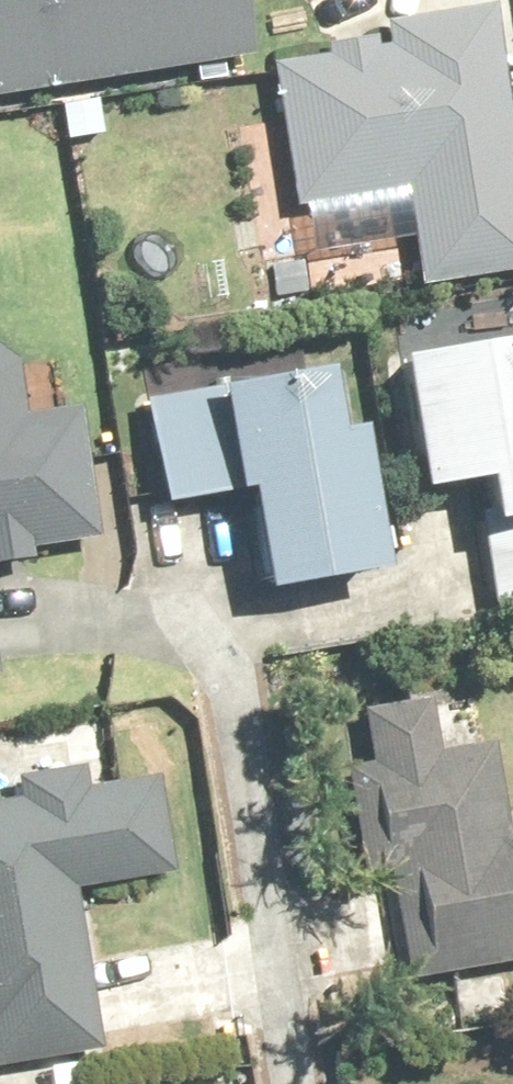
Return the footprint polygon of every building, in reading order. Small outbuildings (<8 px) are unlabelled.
[(156,0),(68,0),(15,8),(13,0),(0,0),(0,137),(172,113),(156,0)] [(430,77),(428,78),(425,53),(310,68),(313,93),(196,109),(217,265),(334,249),(345,336),(461,321),(449,233),(451,233),(430,77)] [(483,156),(503,290),(512,288),(512,151),(483,156)] [(327,396),(345,545),(396,539),(406,663),(512,654),(512,549),(508,493),(499,494),(485,377),(327,396)] [(87,561),(183,552),(191,640),(305,630),(293,504),(289,505),(281,420),(77,438),(87,561)] [(10,604),(0,457),(0,604),(10,604)] [(427,875),(412,791),(359,800),(351,743),(285,752),(294,811),(266,816),(283,914),(368,899),(371,920),(335,923),(343,1025),(512,1011),(512,864),(427,875)] [(2,937),(89,928),(79,830),(0,838),(0,1083),(19,1083),(2,937)]
